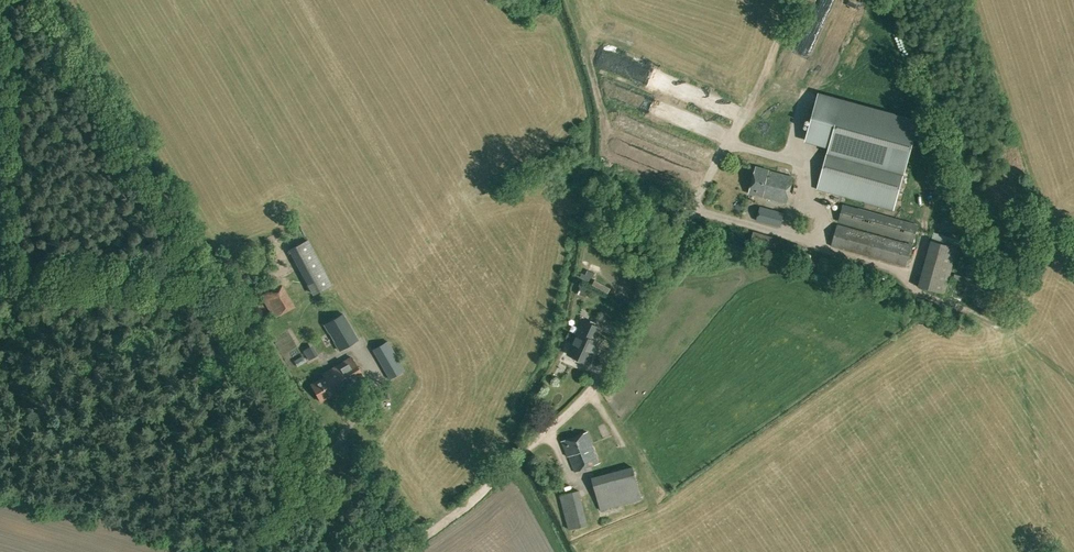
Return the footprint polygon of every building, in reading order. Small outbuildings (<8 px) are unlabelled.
[(877,158),(906,166),(918,122),(819,95),(806,139),(829,145),(877,158)] [(877,158),(829,145),(817,189),(865,202),(877,158)] [(906,166),(877,158),(865,202),(894,210),(906,166)] [(786,202),(793,177),(769,171),(769,170),(756,167),(749,193),(763,197),(763,196),(786,202)] [(623,195),(631,186),(620,176),(612,186),(623,195)] [(918,225),(843,204),(838,221),(913,244),(918,225)] [(783,213),(760,206),(756,220),(780,226),(783,213)] [(912,245),(837,224),(831,245),(906,267),(912,245)] [(308,240),(291,249),(314,294),(332,284),(308,240)] [(957,248),(931,241),(919,286),(944,293),(957,248)] [(295,307),(282,284),(269,293),(281,315),(295,307)] [(358,339),(343,314),(324,325),(339,350),(358,339)] [(601,328),(584,320),(577,336),(598,346),(599,342),(595,340),(601,328)] [(325,353),(315,329),(299,336),(296,328),(280,335),(287,351),(306,343),(313,359),(325,353)] [(577,336),(568,354),(589,364),(598,346),(577,336)] [(388,342),(373,350),(390,379),(405,370),(400,363),(388,342)] [(334,393),(336,396),(364,379),(351,357),(322,374),(324,377),(311,385),(320,401),(334,393)] [(587,431),(561,441),(575,472),(599,463),(587,431)] [(633,467),(592,478),(600,510),(641,499),(633,467)] [(579,490),(560,495),(569,530),(588,525),(579,490)]
